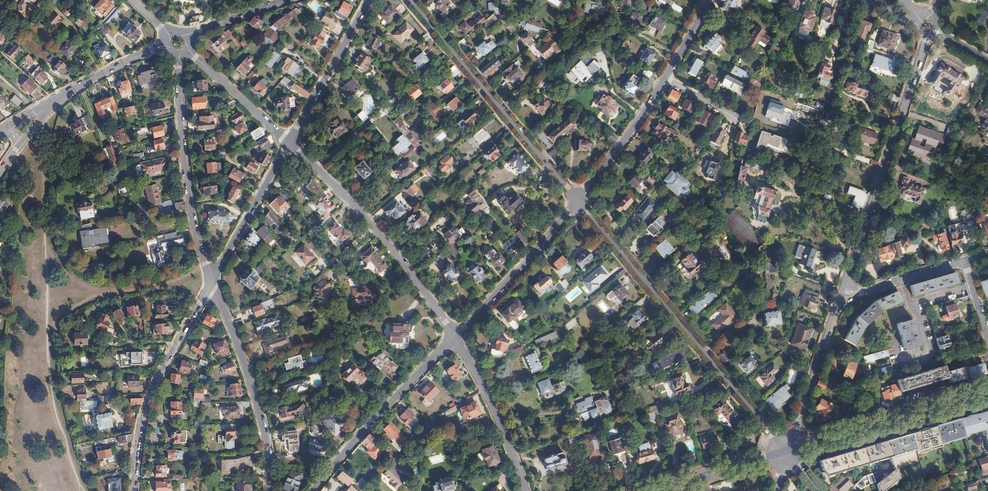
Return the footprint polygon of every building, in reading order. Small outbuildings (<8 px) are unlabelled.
[(9,7),(12,3),(9,0),(4,6),(5,7),(2,11),(3,13),(9,7)] [(25,3),(21,0),(17,4),(17,12),(26,11),(25,7),(27,5),(25,3)] [(107,0),(101,0),(99,1),(93,7),(95,9),(103,16),(106,12),(107,12),(112,5),(107,0)] [(446,0),(439,0),(434,4),(437,7),(436,8),(439,12),(449,4),(446,0)] [(606,0),(597,0),(596,3),(587,1),(586,5),(584,4),(583,10),(603,15),(606,0)] [(736,0),(721,0),(720,2),(721,3),(719,7),(725,10),(728,6),(733,8),(736,0)] [(799,0),(788,0),(786,8),(796,11),(799,0)] [(344,21),(352,7),(343,3),(338,13),(336,12),(334,14),(334,15),(344,21)] [(673,3),(671,8),(681,12),(683,7),(673,3)] [(300,12),(302,9),(299,7),(300,7),(295,4),(290,5),(295,9),(300,12)] [(387,23),(398,12),(391,5),(381,16),(387,23)] [(116,16),(114,14),(116,11),(115,10),(116,9),(114,7),(109,13),(98,25),(103,34),(108,32),(103,24),(111,17),(113,19),(116,16)] [(103,16),(95,9),(93,11),(101,18),(103,16)] [(287,23),(301,13),(300,12),(295,9),(283,17),(287,23)] [(830,24),(833,12),(833,11),(833,10),(830,9),(829,10),(823,9),(818,25),(819,26),(826,29),(828,28),(829,24),(830,24)] [(51,30),(61,19),(53,12),(51,14),(47,11),(40,19),(43,22),(45,20),(50,24),(47,27),(51,30)] [(810,31),(814,18),(812,17),(813,14),(804,11),(803,15),(802,14),(798,28),(799,28),(798,32),(799,33),(799,34),(807,37),(809,31),(810,31)] [(987,16),(987,14),(983,11),(977,23),(983,25),(987,16)] [(336,24),(339,19),(326,12),(326,13),(324,13),(323,15),(324,17),(321,21),(325,23),(324,25),(331,30),(335,23),(336,24)] [(489,22),(494,18),(491,14),(486,19),(489,22)] [(198,24),(197,15),(192,16),(193,18),(188,19),(190,25),(192,25),(194,25),(196,24),(198,24)] [(471,31),(484,21),(479,16),(471,23),(470,22),(466,25),(464,22),(458,27),(464,34),(470,30),(471,31)] [(256,30),(262,23),(254,17),(253,18),(248,23),(256,30)] [(275,31),(287,23),(283,17),(270,26),(269,25),(268,26),(275,31)] [(662,21),(654,17),(653,20),(650,18),(648,22),(651,24),(650,26),(657,30),(662,21)] [(539,23),(527,19),(524,23),(525,23),(537,27),(538,27),(539,23)] [(861,48),(867,30),(869,31),(871,24),(861,21),(853,45),(861,48)] [(138,32),(132,27),(133,26),(128,22),(122,30),(126,33),(125,34),(134,41),(138,37),(135,35),(138,32)] [(411,30),(405,22),(392,33),(398,41),(411,30)] [(533,31),(537,27),(525,23),(521,27),(522,27),(521,29),(526,30),(526,32),(525,31),(523,34),(527,37),(522,41),(528,47),(535,42),(527,34),(528,29),(533,31)] [(770,40),(763,34),(765,33),(758,26),(750,35),(751,36),(747,40),(748,41),(746,43),(751,47),(756,41),(757,41),(758,40),(764,45),(770,40)] [(275,40),(278,35),(269,28),(265,33),(275,40)] [(329,37),(315,29),(310,38),(313,39),(310,44),(317,48),(319,44),(320,44),(322,39),(326,42),(329,37)] [(244,48),(233,36),(228,30),(225,32),(234,42),(233,43),(241,51),(244,48)] [(898,36),(882,31),(877,45),(893,50),(898,36)] [(275,40),(265,33),(264,35),(274,42),(275,40)] [(423,42),(430,37),(427,33),(420,38),(423,42)] [(723,40),(715,33),(704,44),(705,45),(704,46),(703,48),(704,48),(706,50),(707,50),(708,48),(712,52),(713,52),(720,44),(720,43),(723,40)] [(380,42),(371,36),(366,44),(375,49),(380,42)] [(220,38),(213,43),(220,52),(227,46),(220,38)] [(556,47),(549,38),(545,41),(546,43),(537,50),(544,59),(554,51),(553,49),(556,47)] [(77,46),(69,39),(59,51),(67,58),(77,46)] [(459,48),(466,42),(463,39),(456,44),(459,48)] [(872,49),(874,41),(869,39),(866,47),(872,49)] [(483,56),(495,45),(492,42),(488,45),(486,44),(485,45),(482,42),(476,47),(483,56)] [(98,44),(93,46),(95,50),(95,49),(97,52),(96,52),(100,59),(110,53),(105,44),(99,47),(98,44)] [(716,55),(723,46),(720,44),(713,52),(716,55)] [(21,50),(15,45),(7,54),(12,59),(15,56),(17,58),(21,53),(19,52),(21,50)] [(702,51),(692,45),(689,50),(699,55),(702,51)] [(776,57),(779,48),(773,46),(771,55),(776,57)] [(654,54),(645,49),(639,60),(648,65),(654,54)] [(271,68),(280,56),(273,51),(263,63),(271,68)] [(535,57),(529,51),(526,54),(531,60),(535,57)] [(430,61),(423,52),(413,59),(416,63),(411,67),(415,73),(430,61)] [(371,60),(361,53),(358,58),(360,59),(355,65),(363,70),(371,60)] [(33,59),(28,55),(25,57),(32,63),(34,60),(33,59)] [(58,74),(65,66),(52,55),(48,60),(55,66),(52,68),(58,74)] [(891,72),(894,61),(875,55),(871,65),(891,72)] [(246,67),(251,61),(247,58),(236,70),(243,76),(249,69),(246,67)] [(291,75),(297,65),(287,58),(280,68),(291,75)] [(496,64),(498,62),(494,58),(479,72),(483,76),(496,64)] [(587,77),(596,68),(588,60),(583,66),(576,58),(567,67),(571,71),(572,70),(581,79),(585,75),(587,77)] [(516,68),(520,65),(517,60),(502,72),(505,76),(505,77),(504,78),(505,80),(505,81),(506,81),(507,82),(509,82),(510,81),(511,83),(517,78),(518,78),(522,75),(516,68)] [(828,71),(829,67),(828,66),(829,64),(824,62),(823,65),(821,64),(820,67),(817,77),(829,81),(830,80),(831,80),(832,76),(831,75),(832,72),(828,71)] [(699,67),(691,63),(685,72),(694,77),(699,67)] [(725,70),(713,63),(711,67),(723,74),(725,70)] [(486,79),(497,69),(496,67),(497,66),(496,64),(483,76),(486,79)] [(963,78),(941,64),(932,78),(931,77),(928,82),(935,86),(942,76),(948,79),(946,82),(949,84),(944,92),(951,97),(963,78)] [(745,74),(732,66),(729,72),(742,79),(745,74)] [(140,84),(149,81),(151,87),(159,84),(158,79),(161,78),(159,72),(154,74),(153,70),(141,73),(141,75),(138,76),(140,84)] [(582,83),(587,77),(585,75),(581,79),(572,70),(571,71),(582,83)] [(35,78),(41,84),(42,83),(46,79),(47,78),(46,78),(43,75),(45,74),(42,72),(41,73),(40,72),(35,78)] [(250,84),(258,75),(255,73),(251,78),(249,79),(247,81),(250,84)] [(714,78),(707,74),(702,82),(709,85),(708,87),(712,89),(714,85),(712,84),(714,78)] [(743,85),(727,76),(722,85),(738,94),(743,85)] [(285,77),(283,79),(278,84),(291,93),(292,91),(306,100),(308,97),(309,94),(285,77)] [(757,81),(750,78),(748,82),(751,84),(754,86),(757,81)] [(36,86),(28,79),(21,86),(24,89),(23,90),(25,92),(26,90),(30,93),(36,86)] [(266,89),(264,87),(266,83),(266,82),(266,81),(264,79),(263,79),(261,80),(259,82),(258,82),(253,88),(257,91),(256,92),(260,95),(266,89)] [(360,87),(353,79),(342,88),(350,96),(360,87)] [(196,91),(206,90),(205,80),(196,81),(196,91)] [(453,88),(446,80),(439,86),(446,94),(453,88)] [(548,87),(540,80),(537,83),(544,89),(545,88),(547,89),(548,87)] [(631,96),(637,86),(628,80),(622,90),(631,96)] [(120,94),(130,91),(128,81),(121,83),(123,88),(119,89),(120,94)] [(761,90),(763,85),(757,81),(754,86),(761,90)] [(856,88),(857,84),(849,81),(849,83),(846,82),(843,89),(847,90),(847,91),(852,93),(852,94),(864,98),(866,92),(856,88)] [(423,91),(417,83),(413,86),(420,94),(423,91)] [(420,94),(413,86),(405,93),(411,101),(420,94)] [(335,98),(339,94),(335,89),(330,93),(335,98)] [(799,99),(801,92),(794,90),(792,97),(799,99)] [(679,95),(671,91),(668,97),(675,102),(679,95)] [(614,101),(610,99),(608,99),(601,94),(594,104),(604,111),(603,113),(607,115),(611,110),(613,111),(617,105),(613,103),(614,101)] [(14,95),(10,101),(17,107),(22,101),(14,95)] [(389,106),(397,100),(394,96),(386,103),(389,106)] [(116,109),(112,97),(105,100),(104,99),(100,100),(101,102),(95,105),(99,116),(104,114),(102,110),(106,108),(109,107),(111,111),(116,109)] [(204,98),(192,99),(192,109),(204,108),(204,98)] [(293,98),(281,99),(277,100),(277,102),(277,107),(280,107),(280,111),(290,110),(290,107),(294,107),(293,98)] [(460,105),(454,98),(446,105),(452,111),(460,105)] [(542,98),(534,105),(542,114),(550,107),(547,104),(549,103),(546,100),(545,101),(542,98)] [(692,103),(685,100),(681,107),(688,111),(692,103)] [(987,132),(987,104),(983,101),(972,120),(983,127),(982,128),(987,132)] [(162,102),(154,104),(156,114),(164,112),(162,102)] [(794,110),(768,102),(763,117),(789,126),(794,110)] [(821,110),(823,104),(815,102),(813,107),(821,110)] [(389,106),(386,103),(381,107),(393,121),(395,120),(389,113),(392,110),(389,106)] [(135,114),(133,106),(127,108),(124,108),(126,116),(135,114)] [(679,112),(669,106),(664,114),(674,120),(679,112)] [(444,114),(441,110),(438,107),(430,114),(433,117),(439,124),(443,121),(440,117),(444,114)] [(466,111),(459,117),(461,119),(454,124),(461,132),(468,127),(472,123),(472,122),(477,118),(474,116),(475,115),(472,112),(472,113),(471,112),(469,115),(466,111)] [(712,116),(703,111),(697,122),(706,127),(712,116)] [(241,119),(243,117),(241,112),(238,114),(237,113),(231,116),(233,118),(231,119),(235,125),(242,121),(241,119)] [(363,122),(368,118),(363,112),(358,116),(363,122)] [(93,130),(89,120),(87,115),(83,117),(89,129),(91,129),(91,130),(93,130)] [(212,116),(201,117),(202,123),(197,123),(198,129),(213,128),(212,116)] [(664,127),(668,121),(661,117),(658,123),(659,123),(656,128),(657,128),(654,134),(662,139),(664,135),(666,137),(669,136),(670,135),(674,138),(675,137),(678,133),(669,128),(668,129),(664,127)] [(84,129),(79,118),(75,121),(70,124),(75,134),(84,129)] [(408,132),(396,118),(395,120),(393,121),(404,135),(408,132)] [(578,129),(574,125),(575,124),(570,118),(569,119),(568,119),(565,122),(566,122),(565,123),(564,123),(548,136),(553,143),(558,139),(557,138),(560,136),(560,137),(561,136),(565,140),(572,134),(578,129)] [(347,130),(342,122),(339,123),(336,119),(329,124),(333,132),(332,132),(332,134),(333,137),(335,137),(347,130)] [(234,127),(239,134),(247,129),(244,126),(246,125),(243,122),(242,123),(242,122),(234,127)] [(941,132),(919,125),(915,139),(912,138),(907,153),(930,160),(933,148),(936,148),(941,132)] [(160,126),(149,129),(150,133),(152,132),(154,137),(162,135),(160,126)] [(262,134),(258,127),(249,133),(254,140),(262,134)] [(718,146),(726,131),(718,127),(710,141),(718,146)] [(124,138),(122,129),(113,132),(116,141),(124,138)] [(436,145),(446,135),(441,129),(431,139),(436,145)] [(873,144),(877,134),(862,129),(858,139),(873,144)] [(478,144),(483,140),(484,142),(490,137),(485,131),(483,133),(481,130),(472,137),(478,144)] [(419,146),(408,132),(404,135),(413,146),(415,149),(419,146)] [(742,134),(737,132),(734,143),(744,145),(747,136),(742,135),(742,134)] [(615,141),(618,138),(612,133),(609,136),(615,141)] [(413,146),(404,135),(402,137),(408,144),(407,145),(409,149),(413,146)] [(407,151),(404,147),(407,145),(408,144),(402,137),(401,136),(397,140),(400,143),(393,148),(397,153),(400,151),(402,155),(407,151)] [(614,142),(615,141),(609,136),(607,139),(613,144),(614,142)] [(269,144),(264,137),(261,139),(257,142),(261,149),(269,144)] [(162,144),(163,143),(162,141),(161,140),(161,139),(153,142),(155,151),(163,149),(162,144)] [(212,140),(204,140),(205,150),(213,149),(212,140)] [(592,148),(592,144),(588,144),(589,143),(581,142),(581,141),(576,141),(574,141),(573,145),(575,145),(575,151),(580,151),(580,150),(588,151),(588,147),(592,148)] [(979,150),(987,156),(987,145),(984,142),(979,150)] [(761,155),(763,148),(750,144),(748,152),(761,155)] [(115,156),(112,148),(111,146),(106,148),(109,154),(112,160),(113,170),(117,170),(116,161),(115,156)] [(415,149),(413,146),(409,149),(407,151),(409,155),(416,150),(415,149)] [(498,156),(496,153),(497,152),(493,147),(484,154),(491,162),(498,156)] [(557,153),(554,149),(548,154),(550,156),(552,158),(557,153)] [(653,160),(650,158),(652,155),(650,154),(650,152),(648,151),(647,151),(646,150),(639,159),(645,164),(644,165),(646,167),(647,166),(648,167),(653,160)] [(269,157),(262,153),(257,163),(264,166),(269,157)] [(529,168),(517,153),(506,162),(512,170),(514,168),(520,175),(529,168)] [(438,167),(442,172),(446,169),(447,170),(450,167),(448,165),(453,161),(448,155),(448,156),(447,155),(442,158),(443,159),(440,162),(442,164),(438,167)] [(462,166),(470,159),(467,156),(459,162),(462,166)] [(166,169),(163,159),(140,163),(143,176),(150,174),(150,172),(166,169)] [(415,169),(408,160),(393,171),(401,180),(415,169)] [(352,171),(361,163),(359,161),(350,168),(352,171)] [(257,166),(249,162),(245,169),(253,173),(257,166)] [(370,172),(362,162),(361,163),(352,171),(351,171),(359,181),(370,172)] [(759,168),(742,162),(735,185),(741,187),(746,170),(757,174),(759,168)] [(215,163),(206,164),(207,173),(216,172),(215,163)] [(429,174),(434,171),(429,165),(421,172),(424,175),(428,172),(429,174)] [(711,173),(704,170),(705,167),(702,166),(699,172),(702,173),(701,177),(702,178),(708,181),(709,179),(711,180),(713,176),(710,174),(711,173)] [(689,184),(667,167),(659,177),(663,180),(663,182),(679,197),(689,184)] [(480,177),(486,172),(483,168),(477,173),(480,177)] [(242,175),(233,169),(229,177),(238,182),(242,175)] [(639,187),(637,185),(640,181),(641,180),(633,173),(629,178),(631,181),(629,184),(636,190),(639,187)] [(650,187),(654,182),(649,177),(644,181),(650,187)] [(904,193),(916,197),(914,201),(919,203),(924,188),(908,183),(909,179),(904,177),(902,182),(903,183),(900,191),(899,190),(897,196),(902,197),(904,193)] [(322,191),(313,180),(312,179),(311,179),(310,179),(309,179),(309,180),(309,181),(304,186),(311,193),(314,197),(322,191)] [(216,193),(215,183),(202,185),(202,186),(201,186),(202,189),(203,190),(204,194),(216,193)] [(183,201),(182,195),(175,197),(175,198),(164,201),(164,202),(159,203),(156,189),(158,189),(158,188),(158,187),(158,186),(157,185),(156,185),(155,185),(155,184),(154,185),(153,184),(150,185),(145,187),(149,205),(148,206),(147,203),(142,204),(143,211),(149,209),(156,208),(158,207),(161,207),(183,201)] [(418,190),(413,184),(406,190),(411,196),(418,190)] [(656,187),(653,184),(647,192),(650,194),(656,187)] [(768,213),(775,191),(761,186),(761,189),(757,187),(753,197),(756,198),(753,205),(756,206),(758,212),(767,216),(768,213)] [(234,199),(239,191),(232,187),(228,195),(229,195),(227,199),(229,200),(233,202),(234,199)] [(867,194),(860,192),(861,191),(854,188),(852,195),(855,196),(852,204),(862,208),(867,194)] [(472,214),(480,208),(482,211),(487,207),(474,191),(469,195),(471,198),(465,203),(468,205),(466,206),(472,214)] [(284,192),(281,195),(285,200),(289,196),(284,192)] [(328,201),(326,199),(327,198),(324,194),(320,198),(318,200),(316,197),(311,201),(319,209),(328,201)] [(498,201),(504,209),(503,209),(506,212),(507,213),(509,212),(510,213),(511,211),(510,211),(521,202),(519,199),(518,197),(518,198),(516,195),(514,197),(512,196),(507,200),(504,196),(498,201)] [(287,206),(278,196),(269,204),(279,214),(287,206)] [(623,210),(631,201),(625,196),(618,205),(616,204),(614,206),(614,208),(617,211),(619,211),(621,208),(623,210)] [(657,205),(647,197),(633,214),(641,221),(651,209),(653,210),(657,205)] [(185,208),(183,201),(161,207),(162,212),(175,209),(175,210),(185,208)] [(330,214),(328,211),(329,210),(330,211),(334,207),(331,203),(330,204),(328,201),(319,209),(324,216),(326,218),(330,214)] [(94,216),(91,202),(86,203),(85,202),(82,203),(77,204),(77,207),(76,208),(77,210),(78,210),(78,212),(79,212),(81,219),(94,216)] [(405,211),(397,202),(386,211),(390,215),(392,214),(396,219),(405,211)] [(229,212),(208,210),(207,222),(229,223),(229,212)] [(284,228),(269,211),(263,219),(269,225),(274,224),(276,226),(274,230),(277,234),(284,228)] [(426,222),(418,213),(413,218),(411,215),(406,220),(407,221),(405,222),(406,223),(406,224),(407,226),(408,226),(409,227),(411,226),(414,229),(419,224),(421,226),(426,222)] [(621,222),(616,217),(609,225),(615,229),(621,222)] [(661,223),(661,220),(657,217),(653,221),(653,220),(650,224),(649,223),(644,229),(653,236),(661,227),(659,226),(661,223)] [(340,242),(348,235),(343,229),(342,230),(334,221),(326,228),(337,240),(338,239),(340,242)] [(974,230),(973,227),(971,221),(964,224),(966,227),(968,232),(974,230)] [(108,240),(106,228),(92,230),(91,223),(86,224),(79,226),(82,245),(108,241),(108,240)] [(961,233),(958,223),(947,226),(950,238),(949,239),(953,252),(958,250),(956,243),(962,242),(960,236),(960,234),(961,233)] [(270,233),(264,226),(256,232),(262,239),(264,237),(269,243),(274,238),(270,233)] [(259,240),(254,233),(249,227),(246,231),(248,233),(249,234),(247,236),(245,240),(255,246),(257,242),(258,240),(259,240)] [(463,234),(459,228),(455,231),(452,228),(451,228),(450,229),(448,228),(446,230),(455,241),(458,238),(463,234)] [(524,242),(527,239),(519,230),(515,233),(524,242)] [(455,241),(447,231),(442,235),(445,239),(446,238),(447,241),(446,242),(449,246),(452,243),(455,241)] [(948,249),(944,233),(933,236),(934,242),(939,240),(940,245),(938,246),(937,247),(939,251),(940,252),(948,249)] [(300,240),(294,234),(290,237),(296,243),(300,240)] [(167,264),(163,247),(184,242),(182,235),(177,236),(165,239),(154,242),(155,247),(152,248),(152,252),(152,253),(154,262),(155,262),(156,266),(167,264)] [(902,242),(899,243),(892,245),(892,246),(878,249),(881,261),(895,257),(895,258),(902,256),(900,248),(904,247),(905,248),(911,246),(909,238),(901,240),(902,242)] [(115,243),(114,239),(108,240),(108,241),(82,245),(82,249),(96,247),(95,246),(115,243)] [(673,249),(664,239),(655,247),(657,249),(656,250),(656,251),(656,252),(657,253),(658,254),(659,254),(660,254),(663,257),(673,249)] [(529,250),(520,240),(515,245),(518,249),(520,247),(525,253),(527,251),(529,250)] [(414,257),(421,264),(437,251),(430,243),(414,257)] [(460,254),(452,243),(449,246),(447,248),(450,253),(454,259),(460,254)] [(314,257),(304,245),(295,253),(305,265),(314,257)] [(387,267),(372,247),(361,256),(367,263),(370,260),(380,273),(387,267)] [(809,268),(816,251),(806,247),(804,255),(800,253),(799,258),(802,259),(800,265),(809,268)] [(442,260),(450,253),(447,248),(442,252),(438,255),(442,260)] [(484,255),(488,259),(489,258),(492,261),(490,263),(494,268),(496,267),(503,261),(497,253),(495,254),(491,249),(484,255)] [(580,268),(591,257),(586,251),(574,262),(575,262),(580,268)] [(699,266),(689,254),(681,261),(687,269),(686,270),(689,274),(699,266)] [(559,270),(566,262),(561,257),(553,264),(559,270)] [(776,273),(776,266),(770,264),(764,262),(767,292),(771,293),(769,299),(774,301),(777,293),(772,292),(773,285),(770,277),(769,274),(776,273)] [(454,271),(449,263),(444,267),(445,267),(441,270),(441,271),(440,272),(448,282),(459,275),(455,270),(454,271)] [(266,269),(261,264),(257,267),(261,271),(263,272),(266,269)] [(484,277),(481,273),(483,272),(481,269),(479,270),(476,267),(474,268),(470,272),(469,273),(477,283),(484,277)] [(594,286),(607,275),(600,267),(582,282),(591,292),(596,287),(594,286)] [(257,280),(253,276),(254,274),(249,269),(241,276),(239,278),(240,281),(242,282),(250,289),(253,285),(253,284),(257,280)] [(618,279),(626,272),(623,269),(615,276),(618,279)] [(753,271),(746,278),(750,283),(757,276),(753,271)] [(934,291),(959,284),(956,272),(936,278),(910,285),(914,297),(934,291)] [(326,292),(331,288),(330,287),(331,286),(328,282),(327,283),(324,279),(326,277),(323,273),(317,278),(320,282),(313,288),(315,290),(314,297),(325,298),(326,292)] [(345,274),(339,277),(341,282),(348,279),(345,274)] [(540,292),(551,282),(546,276),(537,284),(534,286),(540,292)] [(570,286),(564,279),(562,281),(560,278),(557,280),(559,282),(565,289),(570,286)] [(565,289),(559,282),(554,287),(560,294),(565,289)] [(625,291),(626,290),(624,288),(623,288),(620,284),(607,295),(607,297),(609,299),(610,299),(611,299),(612,299),(617,305),(629,295),(625,291)] [(376,295),(365,287),(365,286),(362,286),(362,287),(351,288),(353,299),(364,298),(368,302),(368,303),(369,304),(373,303),(373,300),(376,295)] [(707,303),(716,296),(710,290),(689,308),(694,314),(703,307),(702,306),(706,302),(707,303)] [(814,309),(819,294),(807,290),(806,294),(808,295),(806,298),(804,305),(814,309)] [(854,346),(866,325),(881,312),(887,309),(903,301),(898,290),(875,301),(862,313),(857,317),(844,340),(854,346)] [(269,310),(267,305),(272,302),(272,301),(279,298),(278,296),(271,299),(264,302),(265,305),(262,306),(261,304),(252,307),(256,316),(264,313),(264,312),(269,310)] [(516,316),(524,308),(518,301),(513,305),(512,304),(507,309),(508,310),(502,315),(508,323),(512,320),(513,321),(517,317),(516,316)] [(598,304),(605,313),(609,310),(602,301),(598,304)] [(959,316),(955,304),(946,306),(948,314),(947,315),(944,316),(945,320),(959,316)] [(156,318),(167,317),(167,312),(171,312),(173,310),(172,306),(171,305),(162,306),(151,306),(152,312),(155,312),(156,318)] [(137,306),(127,308),(129,317),(139,315),(137,306)] [(718,332),(734,319),(723,306),(715,312),(720,317),(711,325),(718,332)] [(648,322),(641,314),(642,313),(638,307),(635,309),(629,315),(619,323),(624,328),(629,324),(633,329),(637,325),(640,328),(648,322)] [(125,318),(120,309),(113,313),(117,321),(125,318)] [(781,324),(778,310),(764,313),(766,326),(781,324)] [(108,317),(102,314),(100,319),(98,318),(94,326),(97,327),(96,327),(105,331),(110,322),(107,320),(108,317)] [(216,319),(207,314),(203,322),(212,327),(216,319)] [(279,324),(276,315),(265,319),(265,318),(254,322),(258,332),(269,329),(267,325),(272,323),(273,327),(279,324)] [(921,348),(912,319),(906,321),(904,316),(895,319),(905,353),(921,348)] [(168,324),(156,325),(156,329),(154,329),(154,333),(156,333),(156,334),(167,333),(167,328),(169,328),(168,324)] [(408,343),(408,325),(393,324),(393,325),(386,324),(386,337),(389,337),(389,342),(408,343)] [(805,349),(812,328),(798,324),(792,344),(805,349)] [(561,337),(567,332),(562,326),(556,331),(560,335),(561,337)] [(341,336),(347,331),(344,327),(338,332),(341,336)] [(560,335),(556,331),(535,341),(538,345),(550,340),(560,335)] [(87,344),(86,332),(74,333),(75,345),(87,344)] [(651,351),(664,341),(663,340),(664,339),(663,338),(661,338),(657,333),(649,341),(652,345),(649,348),(651,351)] [(949,344),(947,337),(946,337),(945,333),(943,333),(935,336),(939,348),(949,344)] [(289,342),(287,335),(266,342),(266,343),(263,345),(266,355),(275,352),(273,347),(289,342)] [(553,347),(565,342),(561,337),(560,335),(550,340),(553,347)] [(218,338),(212,341),(217,354),(227,350),(223,340),(220,342),(218,338)] [(506,348),(508,340),(497,338),(496,343),(497,343),(495,349),(492,349),(491,353),(494,356),(497,356),(502,355),(503,348),(506,348)] [(201,355),(206,346),(205,345),(206,343),(201,341),(200,342),(199,342),(194,350),(201,355)] [(758,350),(766,343),(758,341),(754,345),(758,350)] [(526,351),(522,347),(518,348),(518,347),(514,349),(517,355),(526,351)] [(589,361),(589,359),(586,355),(584,355),(585,354),(581,349),(575,354),(583,363),(589,361)] [(668,366),(677,361),(677,362),(685,357),(680,349),(664,358),(656,362),(654,363),(658,370),(668,365),(668,366)] [(889,359),(887,350),(863,357),(865,366),(889,359)] [(986,350),(978,353),(979,357),(984,355),(985,359),(987,358),(986,350)] [(142,364),(142,351),(126,352),(126,354),(121,354),(121,359),(121,366),(131,365),(131,364),(142,364)] [(391,362),(385,356),(386,356),(381,351),(375,358),(373,356),(370,359),(376,365),(378,363),(380,366),(386,372),(390,368),(393,371),(397,367),(392,362),(391,362)] [(730,357),(725,351),(718,357),(720,359),(723,363),(730,357)] [(535,352),(525,356),(532,373),(542,369),(535,352)] [(309,364),(324,359),(322,353),(307,358),(309,364)] [(306,366),(302,354),(283,360),(286,370),(299,365),(300,368),(306,366)] [(757,362),(750,354),(740,363),(746,371),(757,362)] [(235,370),(232,363),(231,360),(224,362),(225,365),(223,366),(226,373),(235,370)] [(191,364),(182,361),(179,371),(189,373),(191,364)] [(852,379),(856,364),(848,361),(848,362),(846,367),(843,376),(852,379)] [(976,376),(987,373),(984,362),(968,367),(967,366),(962,367),(962,369),(965,378),(976,375),(976,376)] [(366,378),(353,364),(342,375),(348,382),(354,376),(361,383),(366,378)] [(462,376),(455,364),(446,369),(453,381),(462,376)] [(900,392),(930,383),(948,378),(946,374),(944,366),(939,368),(929,371),(896,381),(897,384),(899,389),(900,392)] [(965,378),(962,369),(946,374),(948,378),(949,383),(965,378)] [(620,374),(618,370),(611,374),(612,379),(617,376),(620,374)] [(82,373),(71,374),(72,382),(83,382),(82,373)] [(313,387),(321,386),(319,373),(311,375),(313,387)] [(178,387),(180,375),(171,374),(170,382),(173,382),(172,387),(178,387)] [(757,393),(768,384),(760,375),(749,384),(757,393)] [(138,376),(128,376),(128,386),(138,386),(138,376)] [(677,395),(689,390),(686,384),(684,384),(681,376),(669,381),(671,386),(673,385),(674,389),(673,391),(674,393),(676,394),(677,395)] [(665,381),(663,377),(650,382),(652,386),(665,381)] [(308,389),(306,384),(308,380),(304,378),(282,384),(284,393),(295,390),(296,393),(308,389)] [(566,391),(563,382),(550,387),(548,380),(537,384),(541,396),(543,395),(544,399),(556,395),(566,391)] [(824,389),(826,383),(818,381),(817,383),(816,387),(824,389)] [(428,401),(438,391),(429,382),(419,393),(428,401)] [(232,396),(241,394),(240,383),(230,385),(230,386),(228,386),(229,393),(227,393),(228,395),(231,394),(232,396)] [(786,384),(782,387),(775,392),(777,394),(767,402),(774,412),(778,409),(776,407),(789,396),(785,391),(789,388),(786,384)] [(899,389),(897,384),(881,389),(885,400),(893,397),(901,394),(900,392),(899,389)] [(627,390),(625,385),(615,389),(617,394),(627,390)] [(502,396),(508,394),(505,387),(500,389),(502,396)] [(86,398),(86,388),(81,388),(81,389),(80,389),(80,391),(78,391),(78,399),(86,398)] [(203,393),(204,390),(194,389),(194,397),(197,398),(200,398),(200,399),(202,400),(202,396),(203,393)] [(735,414),(720,396),(713,401),(716,405),(712,409),(718,416),(721,412),(727,420),(735,414)] [(611,410),(607,398),(594,403),(593,399),(577,405),(578,408),(575,409),(577,416),(586,421),(589,420),(590,418),(592,417),(594,418),(598,416),(600,414),(604,412),(607,413),(610,412),(611,410)] [(95,409),(94,400),(88,400),(81,400),(82,409),(95,409)] [(830,412),(833,406),(826,402),(826,403),(820,400),(815,410),(825,415),(828,410),(830,412)] [(298,412),(305,406),(300,401),(293,406),(291,407),(290,404),(278,408),(281,418),(290,415),(290,413),(295,412),(296,413),(298,412)] [(182,402),(171,402),(172,420),(186,419),(185,413),(182,413),(182,402)] [(480,413),(475,403),(461,409),(465,420),(480,413)] [(225,418),(240,418),(239,406),(222,407),(222,413),(225,413),(225,418)] [(457,411),(454,406),(444,412),(445,414),(446,415),(448,415),(449,415),(452,414),(456,412),(457,411)] [(418,420),(414,416),(416,415),(408,407),(406,410),(405,408),(404,408),(401,411),(401,412),(402,414),(400,416),(403,419),(402,420),(406,425),(409,422),(412,426),(414,425),(418,422),(418,420)] [(320,420),(335,433),(344,423),(328,409),(326,410),(324,408),(319,414),(323,417),(320,420)] [(959,419),(965,437),(984,431),(985,435),(987,434),(987,410),(959,419)] [(672,436),(681,434),(682,434),(683,427),(682,426),(682,425),(678,421),(678,420),(679,420),(680,419),(679,418),(679,417),(679,415),(678,413),(678,411),(674,413),(672,412),(671,416),(669,416),(670,418),(666,420),(665,424),(667,426),(666,427),(668,429),(667,432),(669,434),(668,436),(671,438),(672,436)] [(114,427),(111,412),(95,415),(98,430),(114,427)] [(965,437),(959,419),(935,426),(940,444),(965,437)] [(316,432),(320,428),(313,422),(310,427),(316,432)] [(391,439),(399,431),(390,423),(383,430),(389,435),(388,437),(391,439)] [(940,444),(935,426),(911,433),(916,449),(916,451),(925,448),(925,451),(927,451),(930,448),(932,446),(940,444)] [(234,435),(234,429),(226,429),(226,436),(222,436),(222,435),(218,435),(218,443),(225,442),(225,448),(234,447),(234,440),(232,440),(232,435),(234,435)] [(186,442),(186,439),(187,439),(187,430),(172,430),(172,437),(174,437),(174,442),(186,442)] [(286,451),(298,450),(297,431),(282,432),(282,440),(286,439),(286,451)] [(132,440),(133,436),(133,433),(126,435),(119,436),(120,442),(132,440)] [(916,449),(911,433),(887,440),(892,456),(916,449)] [(377,441),(369,434),(365,438),(373,445),(377,441)] [(577,441),(575,435),(570,437),(568,438),(570,444),(577,441)] [(601,453),(595,435),(583,438),(588,457),(601,453)] [(705,436),(699,438),(703,449),(718,444),(716,435),(705,438),(705,436)] [(755,452),(766,454),(770,437),(759,435),(755,452)] [(310,438),(307,448),(321,451),(322,451),(323,452),(324,451),(325,450),(330,445),(323,438),(322,440),(321,441),(320,441),(319,441),(316,440),(310,438)] [(388,459),(376,448),(373,445),(365,438),(361,443),(369,449),(367,452),(374,459),(375,458),(383,465),(389,459),(388,459)] [(625,448),(622,438),(609,442),(613,455),(624,452),(623,448),(625,448)] [(892,456),(887,440),(883,442),(887,458),(892,457),(892,456)] [(887,458),(883,442),(863,447),(868,463),(887,458)] [(101,446),(96,447),(99,459),(112,456),(110,448),(101,450),(101,446)] [(499,462),(496,456),(497,455),(495,450),(493,451),(491,446),(481,450),(483,455),(482,455),(484,460),(485,460),(488,466),(499,462)] [(868,463),(863,447),(819,461),(821,470),(825,476),(853,468),(868,463)] [(177,459),(182,459),(181,450),(177,450),(177,449),(168,450),(168,460),(177,459)] [(654,458),(655,456),(654,452),(652,451),(651,452),(650,450),(637,454),(638,456),(635,457),(637,464),(640,463),(640,464),(653,460),(652,458),(654,458)] [(567,464),(563,452),(543,458),(546,470),(567,464)] [(618,455),(620,464),(627,463),(626,453),(618,455)] [(238,467),(242,466),(242,468),(252,466),(252,464),(258,462),(256,455),(249,456),(235,459),(221,460),(222,473),(234,473),(234,467),(238,467)] [(978,460),(982,473),(987,472),(987,459),(987,457),(978,460)] [(166,476),(166,465),(157,466),(157,470),(155,470),(155,476),(161,476),(166,476)] [(395,490),(404,480),(400,476),(400,475),(390,466),(383,474),(392,483),(390,485),(395,490)] [(898,478),(895,468),(886,476),(882,479),(875,484),(878,490),(882,490),(898,478)] [(301,475),(291,470),(287,478),(287,477),(282,488),(289,490),(295,490),(299,483),(298,482),(301,475)] [(349,484),(352,480),(342,471),(337,477),(349,487),(345,490),(357,490),(349,484)] [(120,483),(120,478),(116,478),(116,472),(108,473),(108,483),(108,490),(120,490),(120,486),(120,483)] [(874,482),(871,474),(871,473),(863,476),(861,478),(862,480),(866,478),(869,484),(874,482)] [(365,486),(369,482),(367,481),(366,482),(361,478),(356,484),(357,484),(362,489),(365,486)] [(453,486),(455,486),(454,482),(452,483),(451,479),(438,483),(438,481),(435,482),(435,484),(432,486),(433,490),(447,490),(454,489),(453,486)] [(848,480),(838,490),(839,490),(847,490),(853,485),(854,485),(848,480)] [(980,487),(978,480),(976,481),(973,483),(966,485),(967,489),(966,490),(970,490),(980,487)] [(249,489),(250,489),(251,481),(237,481),(237,490),(249,490),(249,489)] [(170,485),(166,485),(166,483),(156,483),(156,490),(170,490),(170,485)]
